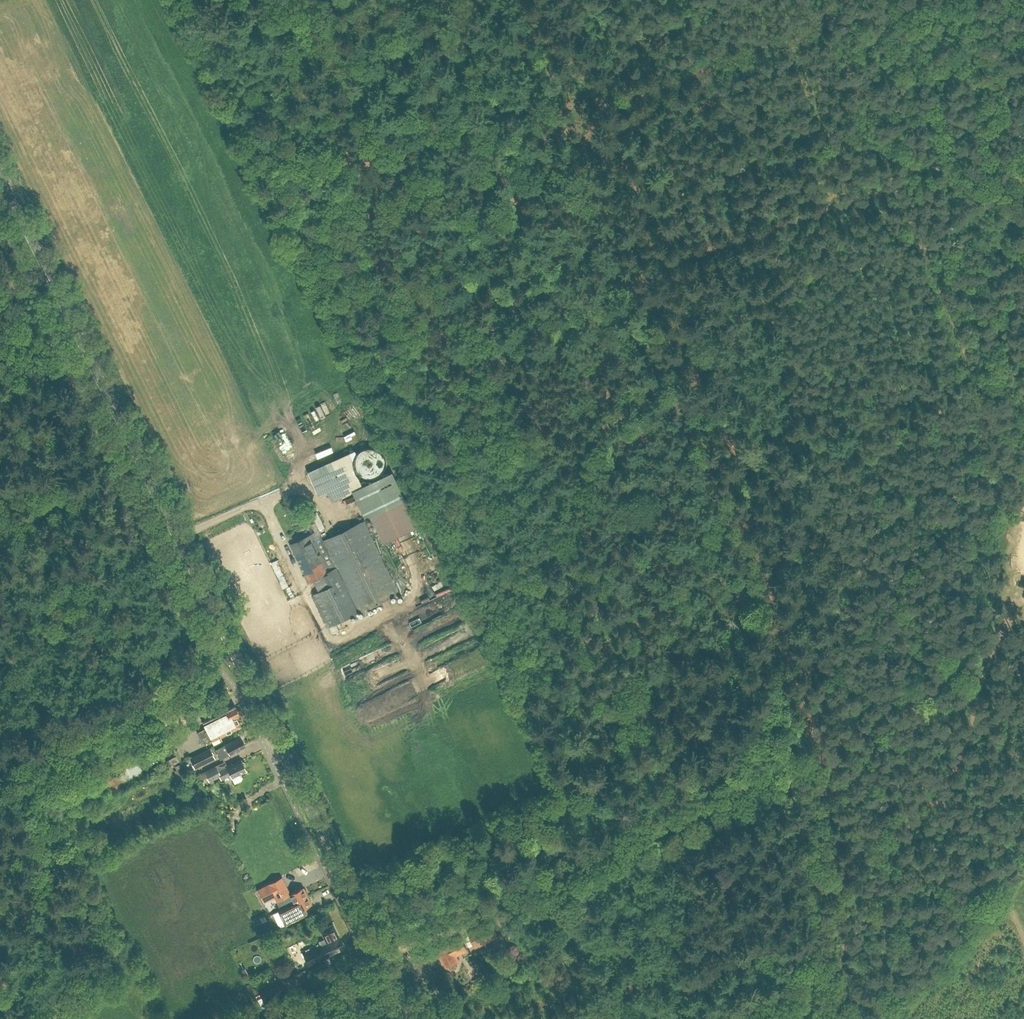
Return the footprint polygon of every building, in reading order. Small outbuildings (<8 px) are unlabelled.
[(281,434),(277,435),(284,450),(288,449),(281,434)] [(345,455),(306,473),(315,492),(324,488),(328,497),(358,483),(345,455)] [(407,499),(393,471),(353,491),(367,519),(407,499)] [(313,510),(319,521),(324,519),(319,508),(313,510)] [(309,583),(322,577),(327,587),(320,591),(313,595),(330,626),(399,592),(364,520),(323,540),(321,535),(314,538),(312,534),(291,545),(309,583)] [(282,561),(275,564),(287,589),(293,586),(282,561)] [(332,626),(335,633),(342,630),(339,623),(332,626)] [(235,705),(204,721),(213,739),(240,725),(235,715),(239,713),(235,705)] [(241,737),(216,749),(220,758),(245,746),(241,737)] [(189,756),(195,767),(215,757),(210,746),(189,756)] [(242,777),(240,773),(247,770),(241,758),(218,770),(215,765),(205,770),(210,780),(219,776),(221,780),(230,775),(234,783),(241,780),(242,777)] [(181,763),(174,766),(179,776),(186,773),(181,763)] [(270,895),(282,890),(279,883),(267,889),(270,895)] [(274,895),(281,909),(308,895),(306,889),(304,889),(303,887),(286,895),(284,891),(274,895)] [(287,923),(299,917),(309,912),(306,906),(309,905),(309,904),(311,903),(310,900),(311,900),(308,895),(281,909),(287,923)] [(491,922),(468,933),(475,946),(497,935),(491,922)] [(303,954),(310,968),(325,961),(324,958),(327,957),(326,956),(344,947),(333,924),(320,931),(324,940),(320,942),(322,945),(303,954)] [(448,964),(450,968),(453,969),(456,967),(457,964),(456,961),(458,959),(456,954),(467,949),(461,937),(449,942),(450,944),(437,949),(445,966),(448,964)] [(264,1001),(285,992),(281,983),(259,992),(264,1001)]
